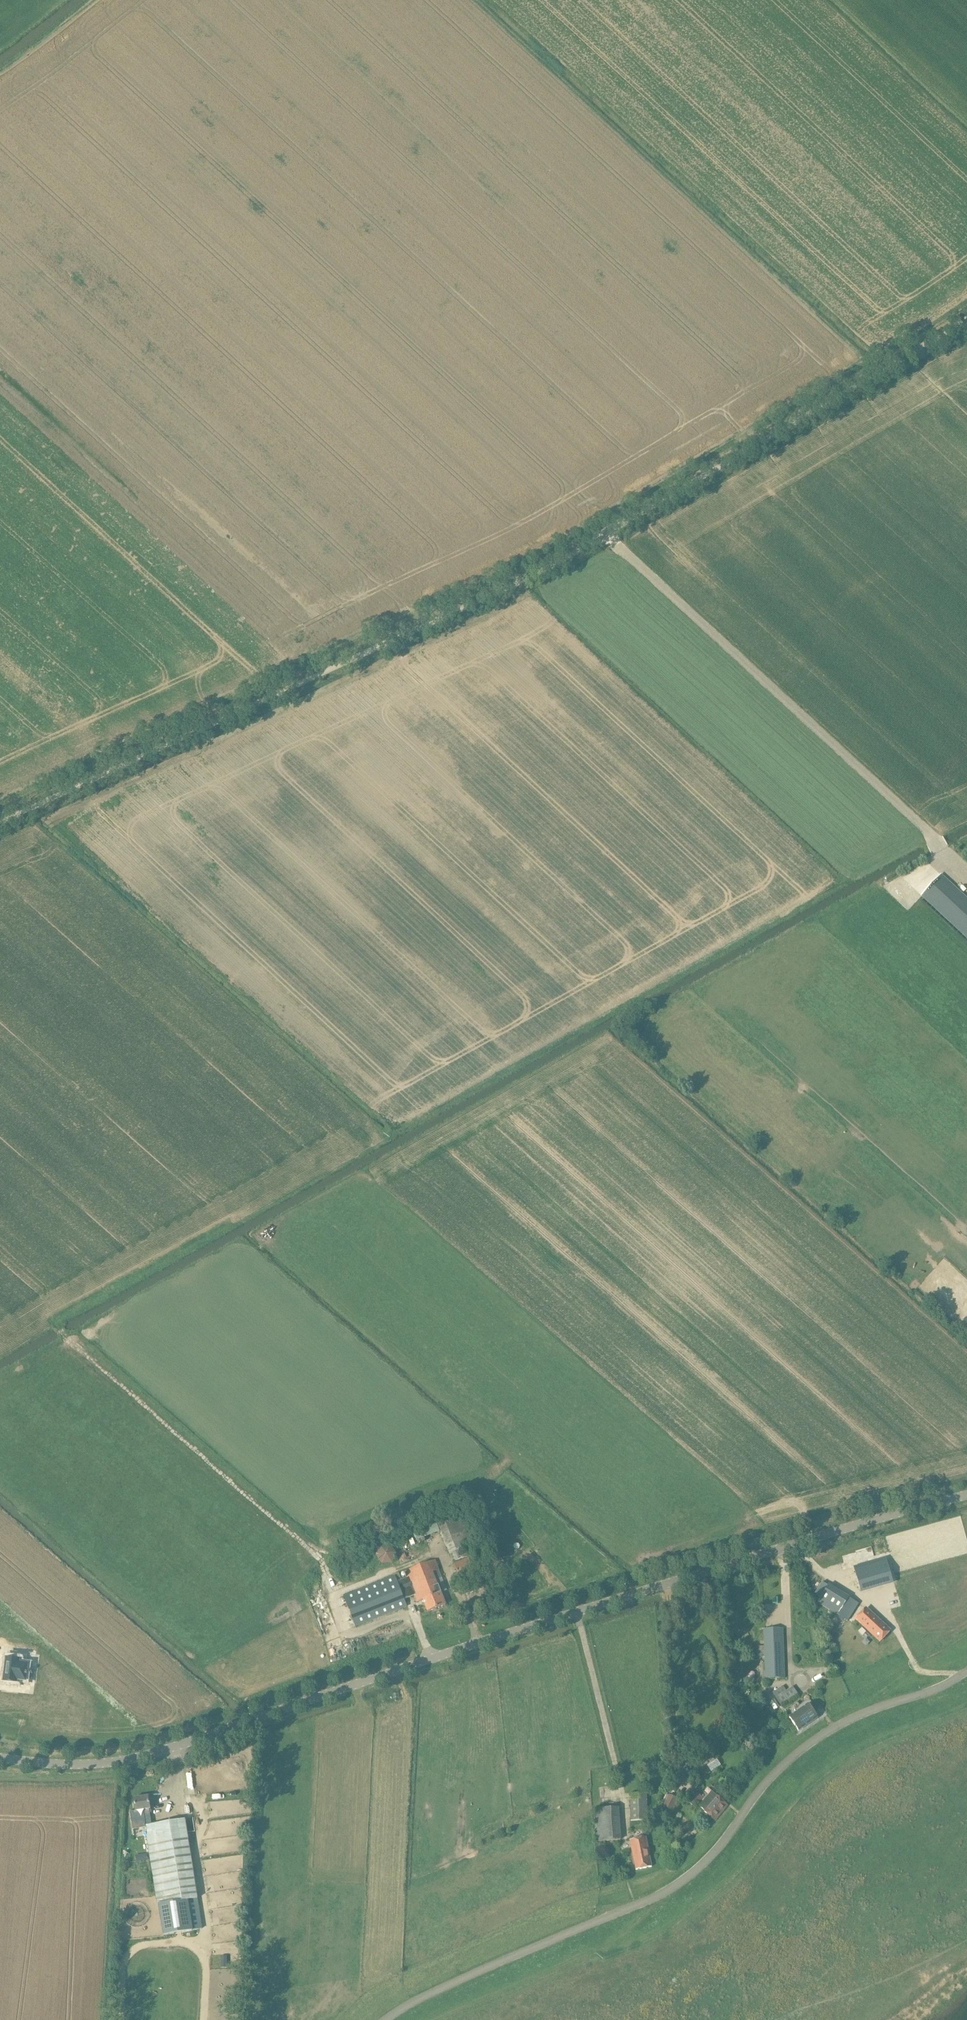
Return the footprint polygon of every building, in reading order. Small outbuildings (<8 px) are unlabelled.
[(941,875),(922,896),(966,938),(966,900),(941,875)] [(453,1553),(457,1562),(469,1558),(465,1548),(475,1544),(463,1514),(439,1524),(451,1553),(453,1553)] [(397,1554),(391,1545),(380,1546),(376,1556),(382,1565),(393,1564),(397,1554)] [(475,1573),(469,1558),(457,1562),(454,1564),(460,1579),(475,1573)] [(894,1584),(887,1558),(854,1568),(861,1594),(894,1584)] [(402,1580),(399,1573),(393,1575),(394,1576),(343,1596),(356,1628),(407,1607),(404,1600),(414,1596),(417,1603),(423,1601),(427,1613),(446,1605),(433,1573),(440,1570),(435,1560),(405,1572),(407,1578),(402,1580)] [(828,1586),(822,1582),(815,1594),(821,1597),(818,1603),(848,1622),(859,1603),(829,1584),(828,1586)] [(890,1631),(866,1609),(856,1619),(880,1642),(890,1631)] [(783,1629),(763,1629),(765,1680),(785,1679),(783,1629)] [(22,1663),(9,1662),(7,1685),(19,1686),(19,1682),(28,1683),(30,1668),(21,1667),(22,1663)] [(743,1687),(742,1673),(733,1673),(733,1688),(743,1687)] [(787,1691),(783,1686),(773,1693),(782,1706),(799,1695),(793,1687),(787,1691)] [(789,1718),(794,1724),(799,1732),(818,1718),(808,1705),(789,1718)] [(720,1767),(707,1748),(688,1761),(700,1780),(720,1767)] [(703,1796),(698,1791),(688,1802),(695,1808),(704,1798),(703,1797),(703,1796)] [(729,1806),(712,1792),(699,1807),(704,1810),(703,1811),(716,1821),(729,1806)] [(648,1821),(647,1793),(630,1794),(631,1821),(648,1821)] [(678,1799),(670,1795),(664,1806),(672,1810),(678,1799)] [(150,1809),(148,1797),(134,1799),(136,1812),(131,1812),(133,1830),(147,1828),(164,1936),(202,1930),(185,1820),(152,1825),(150,1809)] [(622,1840),(619,1807),(594,1809),(596,1842),(622,1840)] [(652,1867),(646,1838),(630,1841),(636,1870),(652,1867)]
